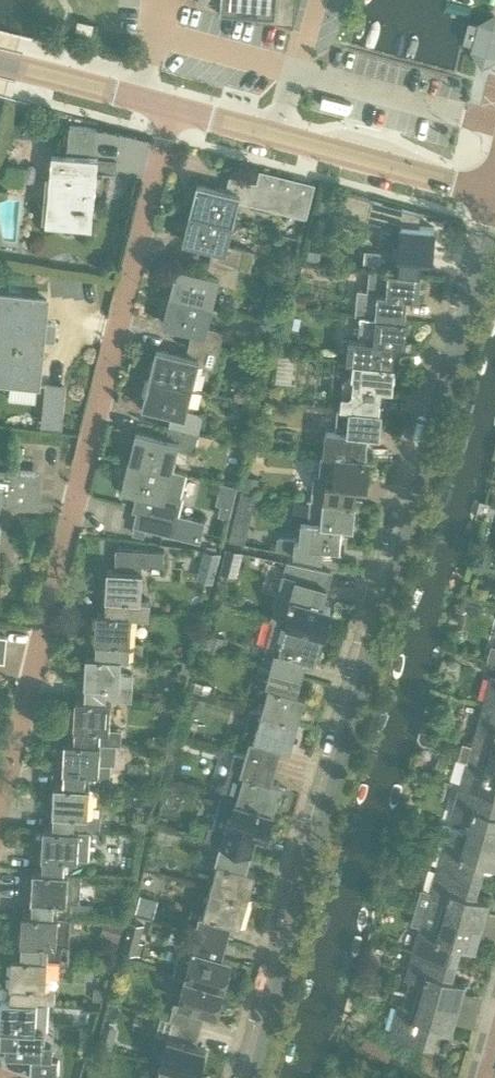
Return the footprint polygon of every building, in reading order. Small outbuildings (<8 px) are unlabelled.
[(207,3),(221,4),(220,8),(256,11),(256,17),(293,21),(295,0),(207,0),(207,3)] [(463,41),(476,45),(475,49),(482,61),(484,62),(494,55),(494,16),(482,23),(468,20),(463,41)] [(91,32),(93,27),(94,23),(79,19),(76,29),(81,30),(91,32)] [(95,152),(97,128),(69,125),(67,149),(95,152)] [(91,226),(96,172),(97,156),(51,152),(49,172),(45,222),(91,226)] [(197,181),(190,210),(234,220),(239,197),(292,210),(307,214),(312,194),(315,182),(259,169),(256,180),(231,174),(227,189),(197,181)] [(346,190),(339,216),(365,224),(367,216),(402,226),(400,245),(393,245),(391,269),(418,271),(420,250),(431,251),(433,226),(419,225),(421,211),(346,190)] [(321,193),(318,204),(330,208),(333,197),(321,193)] [(234,220),(190,210),(183,240),(212,246),(209,259),(240,266),(250,268),(254,250),(245,247),(228,243),(234,220)] [(371,265),(370,267),(390,268),(392,252),(372,250),(371,265)] [(177,265),(169,294),(213,304),(218,281),(235,285),(238,275),(238,276),(246,271),(245,269),(239,268),(240,266),(209,259),(205,271),(177,265)] [(358,288),(356,313),(360,314),(404,317),(406,296),(418,297),(420,271),(418,271),(391,269),(370,267),(368,289),(358,288)] [(273,278),(271,286),(280,288),(282,281),(273,278)] [(11,382),(9,398),(35,400),(36,387),(38,387),(41,361),(40,361),(42,340),(43,338),(54,339),(55,323),(44,321),(47,298),(0,294),(0,381),(11,382)] [(219,350),(223,331),(207,327),(213,304),(169,294),(162,322),(192,329),(188,342),(219,350)] [(295,294),(294,304),(304,305),(305,295),(295,294)] [(348,335),(346,359),(353,360),(393,363),(394,342),(405,343),(408,318),(404,317),(360,314),(360,317),(359,336),(348,335)] [(268,321),(265,330),(274,332),(276,323),(268,321)] [(283,339),(280,350),(288,352),(291,341),(283,339)] [(214,368),(219,350),(188,342),(185,354),(156,347),(149,377),(192,387),(197,364),(214,368)] [(343,379),(340,404),(349,405),(379,407),(381,387),(392,388),(394,363),(393,363),(353,360),(351,373),(349,373),(343,379)] [(198,432),(203,413),(186,409),(192,387),(149,377),(142,405),(171,412),(168,425),(198,432)] [(60,425),(64,385),(47,384),(43,423),(60,425)] [(380,433),(382,408),(379,407),(349,405),(340,404),(337,408),(335,429),(325,428),(323,450),(366,454),(368,432),(380,433)] [(193,451),(198,432),(168,425),(165,437),(136,430),(129,459),(167,468),(173,446),(193,451)] [(260,428),(259,444),(269,445),(270,429),(260,428)] [(297,432),(297,444),(305,444),(306,433),(297,432)] [(313,472),(311,496),(322,497),(353,499),(355,479),(366,480),(369,454),(366,454),(323,450),(322,450),(320,473),(313,472)] [(182,472),(167,468),(129,459),(122,488),(141,493),(133,525),(199,542),(205,520),(178,514),(182,496),(176,495),(182,472)] [(34,505),(37,473),(0,470),(0,501),(34,505)] [(245,475),(243,489),(257,491),(259,478),(245,475)] [(355,500),(353,499),(322,497),(320,521),(314,521),(301,519),(299,540),(295,540),(295,538),(279,537),(278,549),(321,558),(322,547),(339,549),(341,525),(353,526),(355,500)] [(234,522),(231,538),(243,541),(246,524),(234,522)] [(228,546),(225,556),(241,560),(244,550),(228,546)] [(164,565),(164,550),(115,548),(114,569),(106,569),(104,598),(106,598),(106,612),(131,613),(131,614),(148,615),(148,599),(140,599),(142,564),(164,565)] [(284,573),(272,618),(273,618),(323,632),(331,605),(322,602),(332,569),(287,560),(283,573),(284,573)] [(474,584),(471,596),(485,599),(488,588),(474,584)] [(141,658),(142,642),(130,641),(131,614),(131,613),(106,612),(95,611),(94,641),(96,641),(95,655),(120,657),(141,658)] [(273,618),(261,662),(270,665),(302,674),(307,656),(315,658),(323,632),(273,618)] [(207,633),(204,644),(221,649),(224,638),(207,633)] [(84,655),(83,682),(85,682),(85,698),(110,699),(131,700),(132,684),(119,683),(120,657),(95,655),(84,655)] [(262,710),(298,720),(305,694),(297,691),(302,674),(270,665),(265,682),(269,683),(262,710)] [(494,671),(485,702),(494,704),(494,672),(494,671)] [(195,679),(193,688),(208,692),(210,683),(195,679)] [(166,691),(164,702),(178,704),(180,694),(166,691)] [(120,743),(121,729),(109,728),(110,699),(85,698),(74,698),(73,726),(75,726),(74,741),(116,743),(120,743)] [(485,702),(473,743),(491,749),(492,747),(494,748),(494,704),(485,702)] [(163,704),(162,713),(175,715),(176,706),(163,704)] [(245,753),(277,762),(282,744),(290,746),(298,720),(262,710),(250,706),(242,732),(250,735),(245,753)] [(154,744),(167,744),(168,734),(154,734),(154,744)] [(115,763),(116,743),(74,741),(63,740),(62,769),(64,770),(63,784),(88,785),(110,787),(111,763),(115,763)] [(492,747),(491,749),(473,743),(473,745),(462,742),(458,757),(468,760),(461,784),(494,794),(494,748),(492,747)] [(237,798),(273,808),(280,781),(272,778),(277,762),(245,753),(240,769),(244,771),(237,798)] [(53,813),(53,828),(78,829),(91,830),(101,830),(102,814),(87,813),(88,785),(63,784),(53,783),(51,813),(53,813)] [(461,784),(453,813),(472,818),(468,830),(494,838),(494,794),(461,784)] [(140,788),(139,797),(142,801),(151,802),(152,789),(140,788)] [(220,841),(251,850),(257,832),(265,834),(273,808),(237,798),(236,799),(221,794),(212,824),(209,824),(205,837),(220,841)] [(438,866),(480,877),(485,860),(494,863),(494,838),(468,830),(450,825),(438,866)] [(78,829),(53,828),(42,827),(41,856),(43,856),(42,871),(68,872),(80,873),(81,862),(69,861),(69,857),(77,857),(89,858),(91,830),(78,829)] [(247,897),(255,870),(246,867),(251,850),(220,841),(215,858),(219,860),(211,887),(247,897)] [(148,852),(145,864),(157,868),(160,860),(157,854),(148,852)] [(445,912),(482,923),(490,897),(475,893),(480,877),(438,866),(431,892),(421,889),(417,904),(445,912)] [(68,872),(42,871),(32,871),(30,898),(32,898),(31,913),(57,915),(70,915),(71,901),(79,902),(81,873),(80,873),(68,872)] [(240,923),(247,897),(211,887),(204,912),(200,911),(194,930),(226,939),(231,920),(240,923)] [(139,896),(134,911),(148,915),(153,900),(139,896)] [(415,948),(456,959),(461,943),(475,948),(482,923),(445,912),(417,904),(412,921),(422,924),(415,948)] [(57,915),(31,913),(21,913),(20,942),(21,942),(21,956),(47,957),(60,958),(61,943),(69,943),(70,915),(57,915)] [(105,919),(102,931),(118,936),(122,924),(105,919)] [(129,920),(129,919),(121,949),(140,954),(143,942),(139,941),(144,923),(129,920)] [(221,955),(226,939),(194,930),(190,946),(181,943),(173,971),(186,975),(222,984),(230,957),(221,955)] [(459,1005),(466,980),(451,976),(456,959),(415,948),(407,977),(425,982),(421,994),(459,1005)] [(53,1001),(54,987),(45,986),(47,957),(21,956),(11,956),(9,985),(11,985),(10,999),(53,1001)] [(162,1010),(160,1015),(201,1026),(206,1009),(214,1011),(222,984),(186,975),(178,1001),(174,1000),(171,1012),(162,1010)] [(94,987),(93,999),(101,1000),(102,987),(94,987)] [(452,1029),(459,1005),(421,994),(418,1005),(400,1000),(391,1031),(433,1043),(438,1025),(452,1029)] [(10,999),(0,999),(0,1028),(0,1030),(0,1043),(4,1044),(3,1059),(31,1060),(30,1074),(58,1076),(59,1060),(52,1060),(52,1046),(44,1045),(44,1030),(35,1029),(36,1003),(53,1004),(53,1001),(10,999)] [(154,1017),(151,1027),(156,1029),(155,1033),(168,1036),(161,1063),(197,1072),(205,1047),(196,1044),(201,1026),(160,1015),(159,1018),(154,1017)] [(102,1026),(97,1043),(112,1047),(116,1030),(102,1026)] [(197,1072),(161,1063),(156,1077),(196,1077),(197,1072)]
